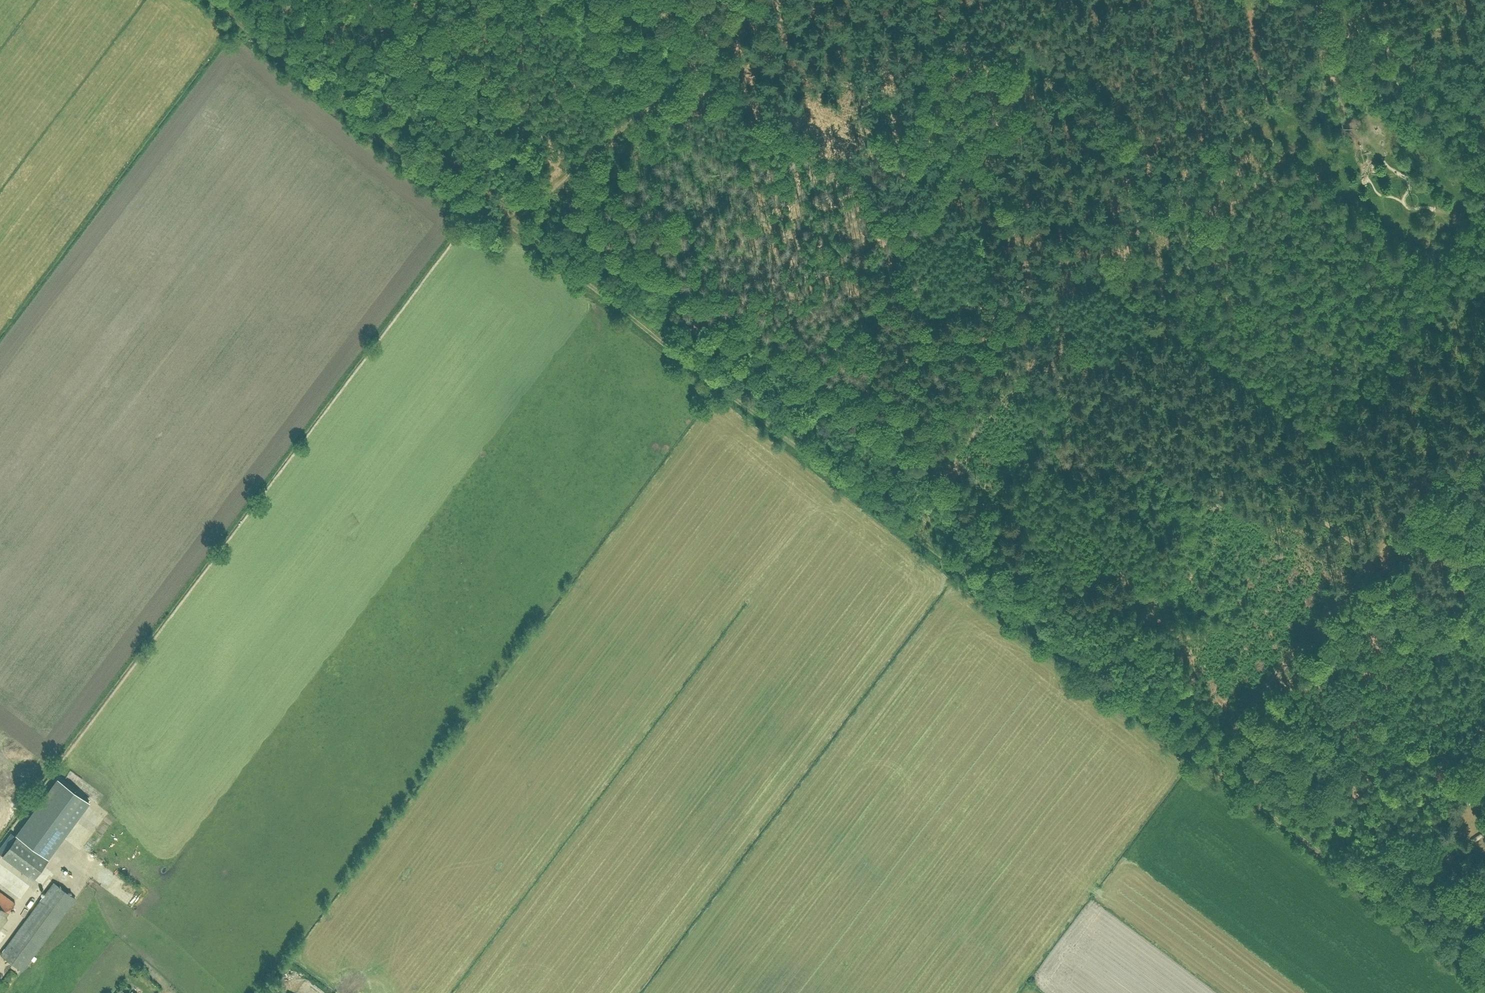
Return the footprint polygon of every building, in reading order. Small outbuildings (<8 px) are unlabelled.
[(90,803),(57,778),(15,834),(48,859),(90,803)] [(0,857),(0,859),(31,880),(45,860),(14,838),(0,857)] [(22,970),(75,898),(53,882),(0,954),(22,970)] [(6,918),(5,915),(14,902),(0,892),(0,927),(6,918)] [(177,958),(180,961),(188,953),(185,950),(177,958)]
